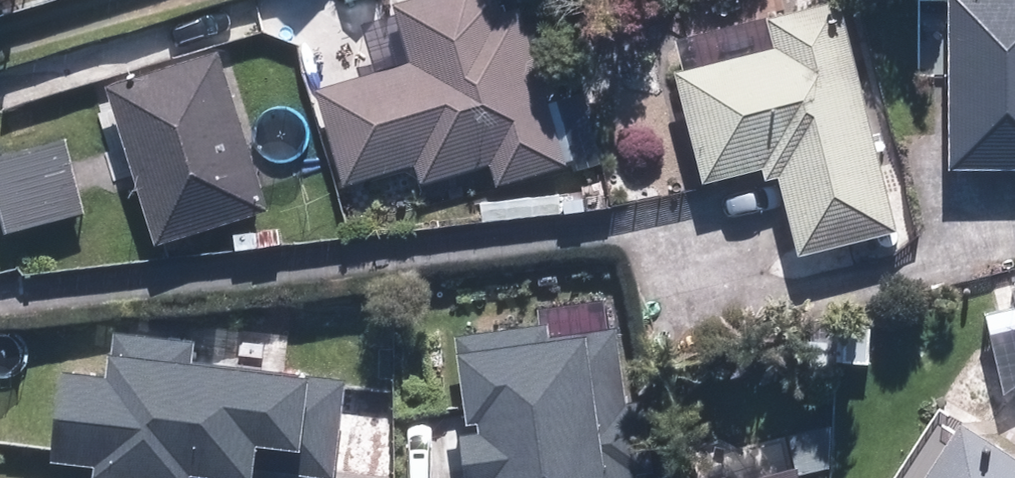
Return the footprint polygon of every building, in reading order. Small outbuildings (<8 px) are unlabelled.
[(525,5),(507,11),(504,0),(408,0),(400,2),(416,58),(324,85),(353,182),(421,162),(427,181),(495,161),(501,180),(570,160),(525,5)] [(848,0),(841,0),(772,16),(778,43),(684,66),(711,177),(767,164),(769,175),(786,171),(805,248),(902,225),(848,0)] [(957,163),(1014,163),(1014,0),(957,0),(957,163)] [(274,206),(225,48),(117,81),(167,239),(274,206)] [(0,155),(0,170),(15,229),(89,211),(70,138),(0,155)] [(461,436),(467,477),(638,477),(616,327),(551,337),(549,323),(453,336),(466,426),(477,424),(478,434),(461,436)] [(96,466),(94,477),(188,477),(189,476),(207,477),(251,477),(255,447),(299,452),(295,477),(337,477),(349,377),(304,372),(303,376),(193,362),(195,341),(114,331),(111,357),(108,356),(105,378),(63,373),(53,460),(96,466)] [(971,425),(937,477),(1014,477),(1014,453),(971,425)] [(804,463),(734,477),(807,477),(804,463)]
